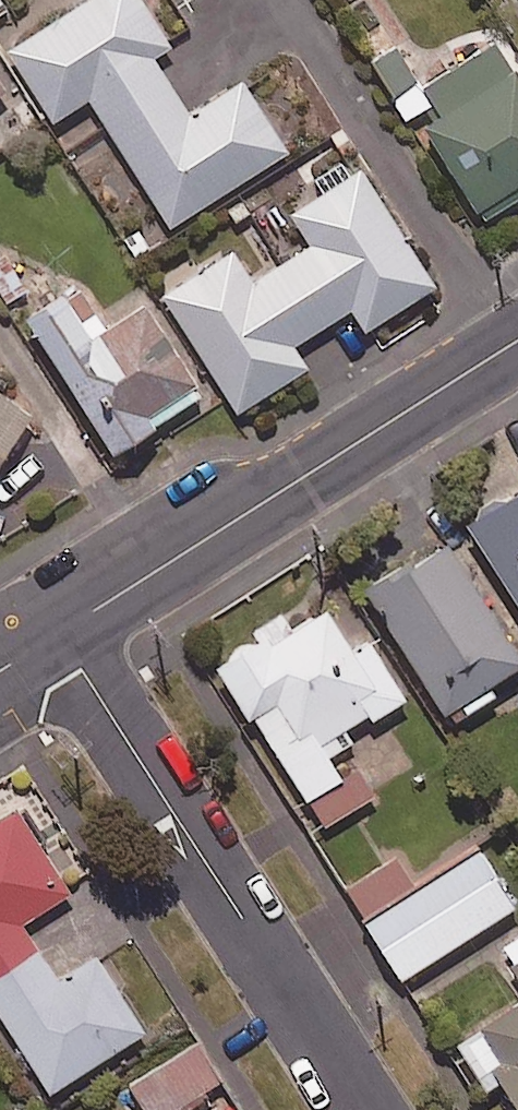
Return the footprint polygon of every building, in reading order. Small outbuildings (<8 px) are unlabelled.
[(141,0),(86,0),(7,49),(51,119),(88,96),(169,225),(286,151),(242,80),(188,115),(151,56),(169,45),(141,0)] [(496,40),(426,85),(444,112),(422,127),(481,217),(517,193),(517,74),(496,40)] [(428,106),(399,45),(374,58),(403,119),(428,106)] [(434,285),(359,169),(290,213),(310,244),(252,282),(231,250),(161,295),(236,411),(305,367),(291,345),(350,307),(364,330),(434,285)] [(98,330),(70,286),(23,317),(110,452),(201,393),(142,302),(98,330)] [(29,415),(0,394),(0,455),(29,415)] [(465,522),(517,607),(517,488),(465,522)] [(444,713),(456,706),(464,718),(495,698),(488,686),(517,666),(517,657),(443,540),(365,590),(444,713)] [(282,620),(212,666),(245,718),(251,714),(323,827),(373,795),(358,771),(342,781),(322,751),(404,698),(368,642),(353,652),(325,609),(289,631),(282,620)] [(36,948),(20,923),(69,892),(15,807),(0,817),(0,971),(36,948)] [(364,925),(400,982),(514,909),(478,852),(364,925)] [(342,889),(362,921),(417,885),(396,854),(342,889)] [(499,951),(517,983),(517,939),(499,951)] [(0,971),(0,1017),(48,1093),(144,1032),(95,955),(56,980),(36,948),(0,971)] [(454,1041),(482,1087),(496,1078),(516,1109),(517,1109),(517,1003),(454,1041)] [(196,1040),(125,1079),(142,1109),(164,1109),(218,1080),(196,1040)]
